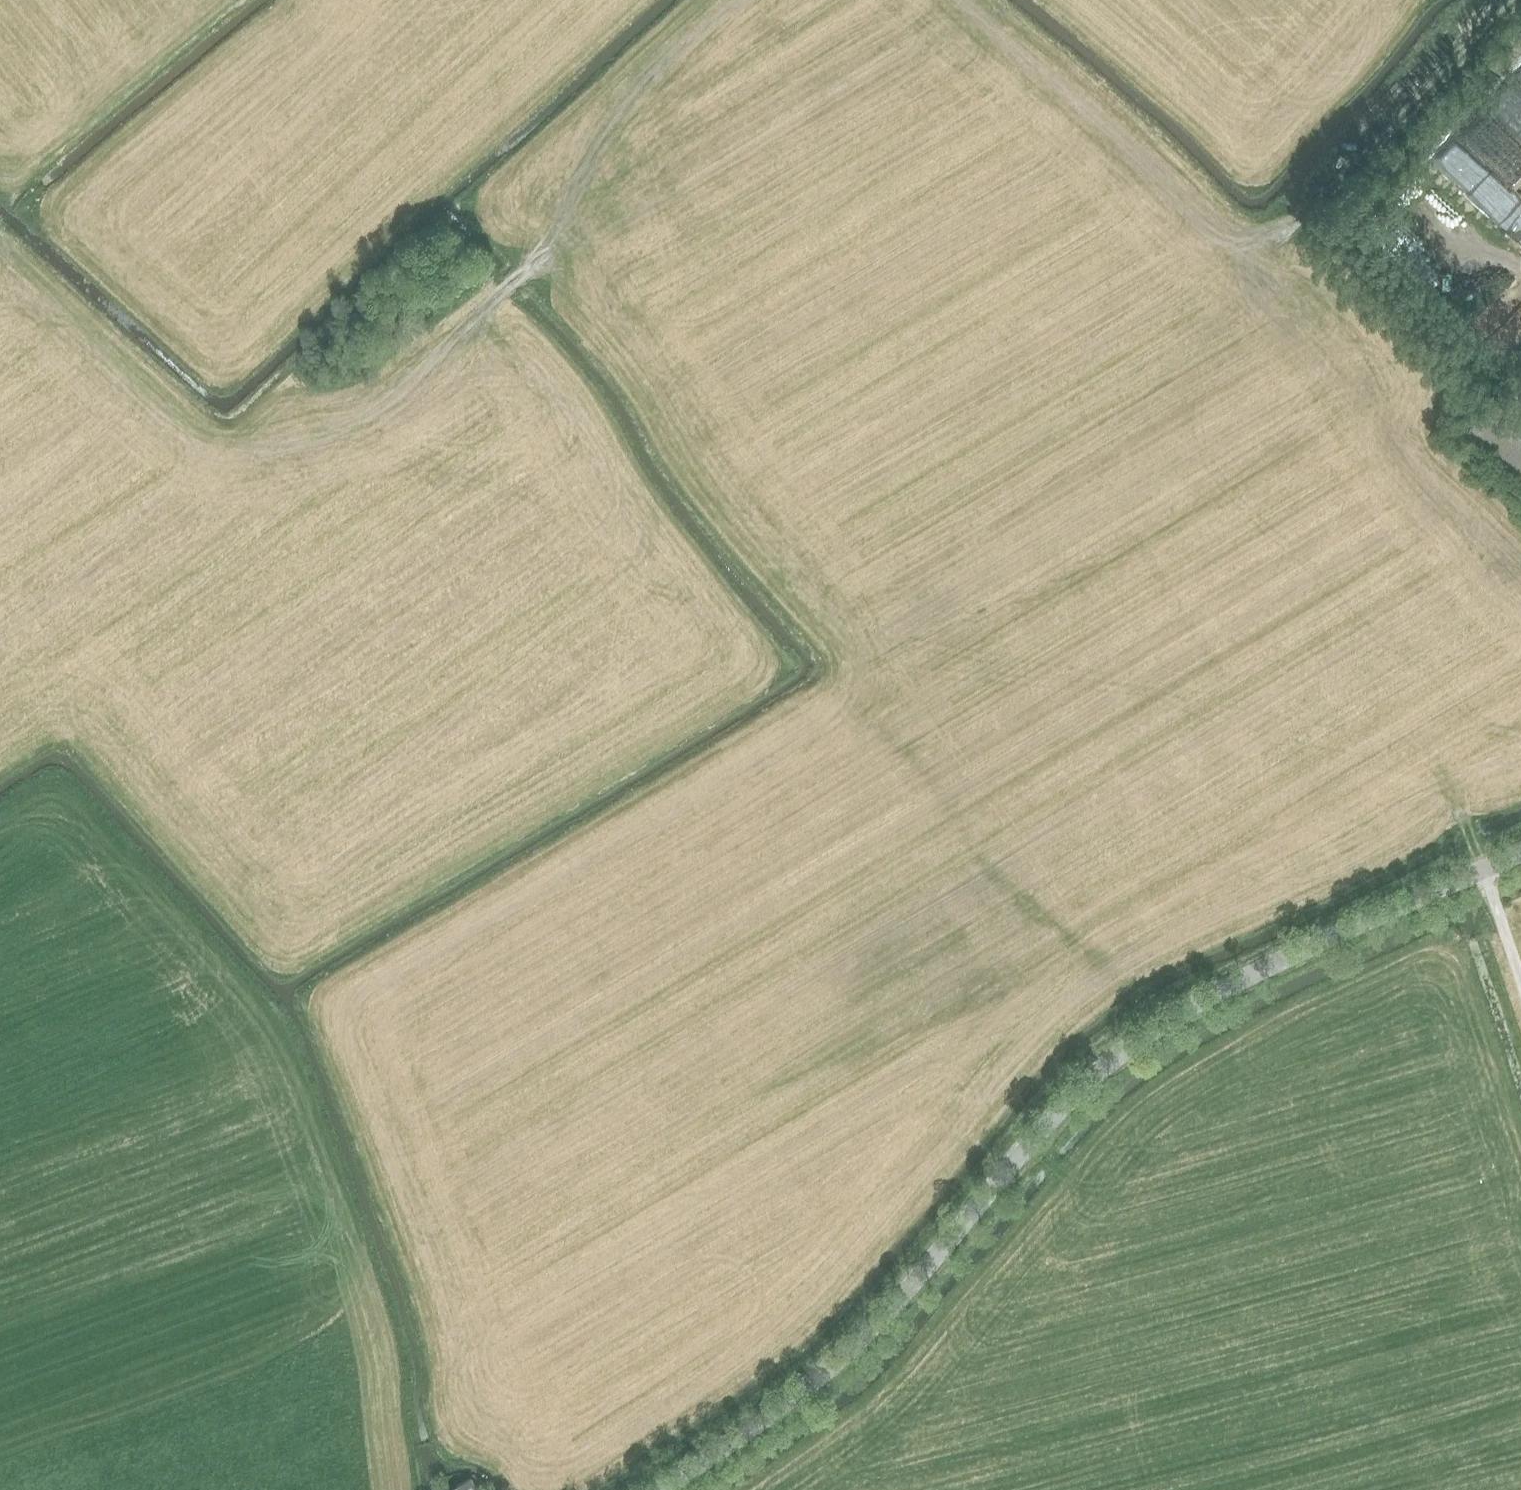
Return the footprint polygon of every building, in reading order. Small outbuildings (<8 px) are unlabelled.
[(1508,386),(1465,430),(1520,484),(1520,399),(1508,386)] [(471,1477),(446,1489),(478,1489),(471,1477)]
